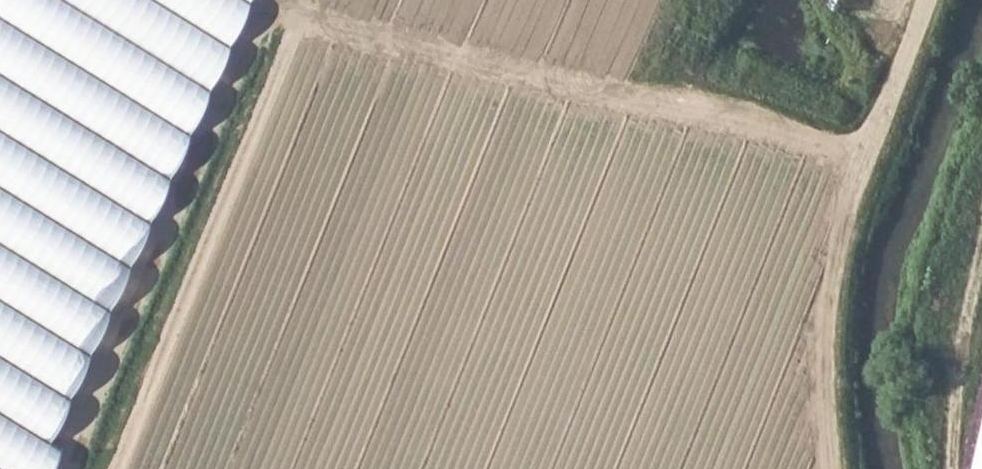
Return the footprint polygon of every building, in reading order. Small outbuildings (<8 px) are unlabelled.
[(56,448),(44,443),(245,0),(0,0),(0,468),(46,468),(56,448)]
